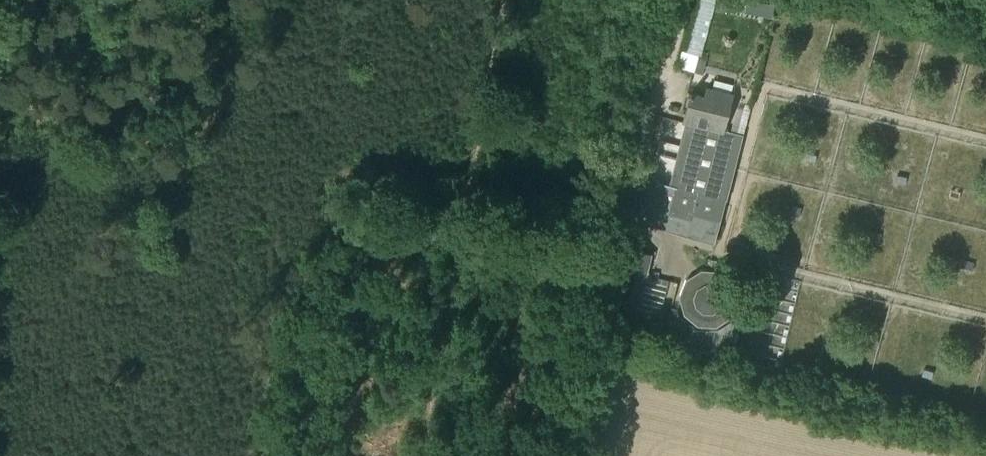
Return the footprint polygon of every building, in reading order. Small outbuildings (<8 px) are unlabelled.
[(712,0),(701,0),(691,54),(703,56),(712,0)] [(764,2),(761,14),(772,16),(774,4),(764,2)] [(799,34),(797,40),(805,43),(807,36),(799,34)] [(845,47),(843,53),(852,56),(854,49),(845,47)] [(686,68),(689,60),(679,56),(676,65),(686,68)] [(889,60),(887,66),(895,69),(897,62),(889,60)] [(940,71),(938,77),(946,80),(948,73),(940,71)] [(722,131),(733,94),(720,91),(711,89),(709,97),(690,93),(682,122),(692,125),(676,187),(660,182),(651,174),(645,181),(641,189),(640,198),(642,206),(646,208),(653,218),(659,223),(667,225),(686,231),(686,232),(712,239),(718,220),(720,220),(725,199),(697,192),(714,129),(722,131)] [(807,152),(805,159),(814,161),(816,154),(807,152)] [(897,174),(896,181),(905,183),(906,176),(897,174)] [(951,189),(949,196),(958,198),(960,192),(951,189)] [(792,205),(790,212),(799,214),(801,208),(792,205)] [(872,231),(870,237),(879,240),(881,233),(872,231)] [(651,328),(655,312),(637,307),(650,255),(626,249),(616,284),(618,284),(613,303),(615,303),(612,317),(632,322),(631,323),(651,328)] [(965,260),(963,266),(972,269),(974,262),(965,260)] [(716,325),(731,315),(737,299),(733,282),(719,271),(701,270),(686,280),(680,296),(685,313),(699,324),(716,325)] [(752,353),(784,354),(785,320),(753,319),(752,353)] [(823,342),(821,348),(830,351),(832,344),(823,342)] [(924,368),(922,375),(930,378),(932,371),(924,368)]
